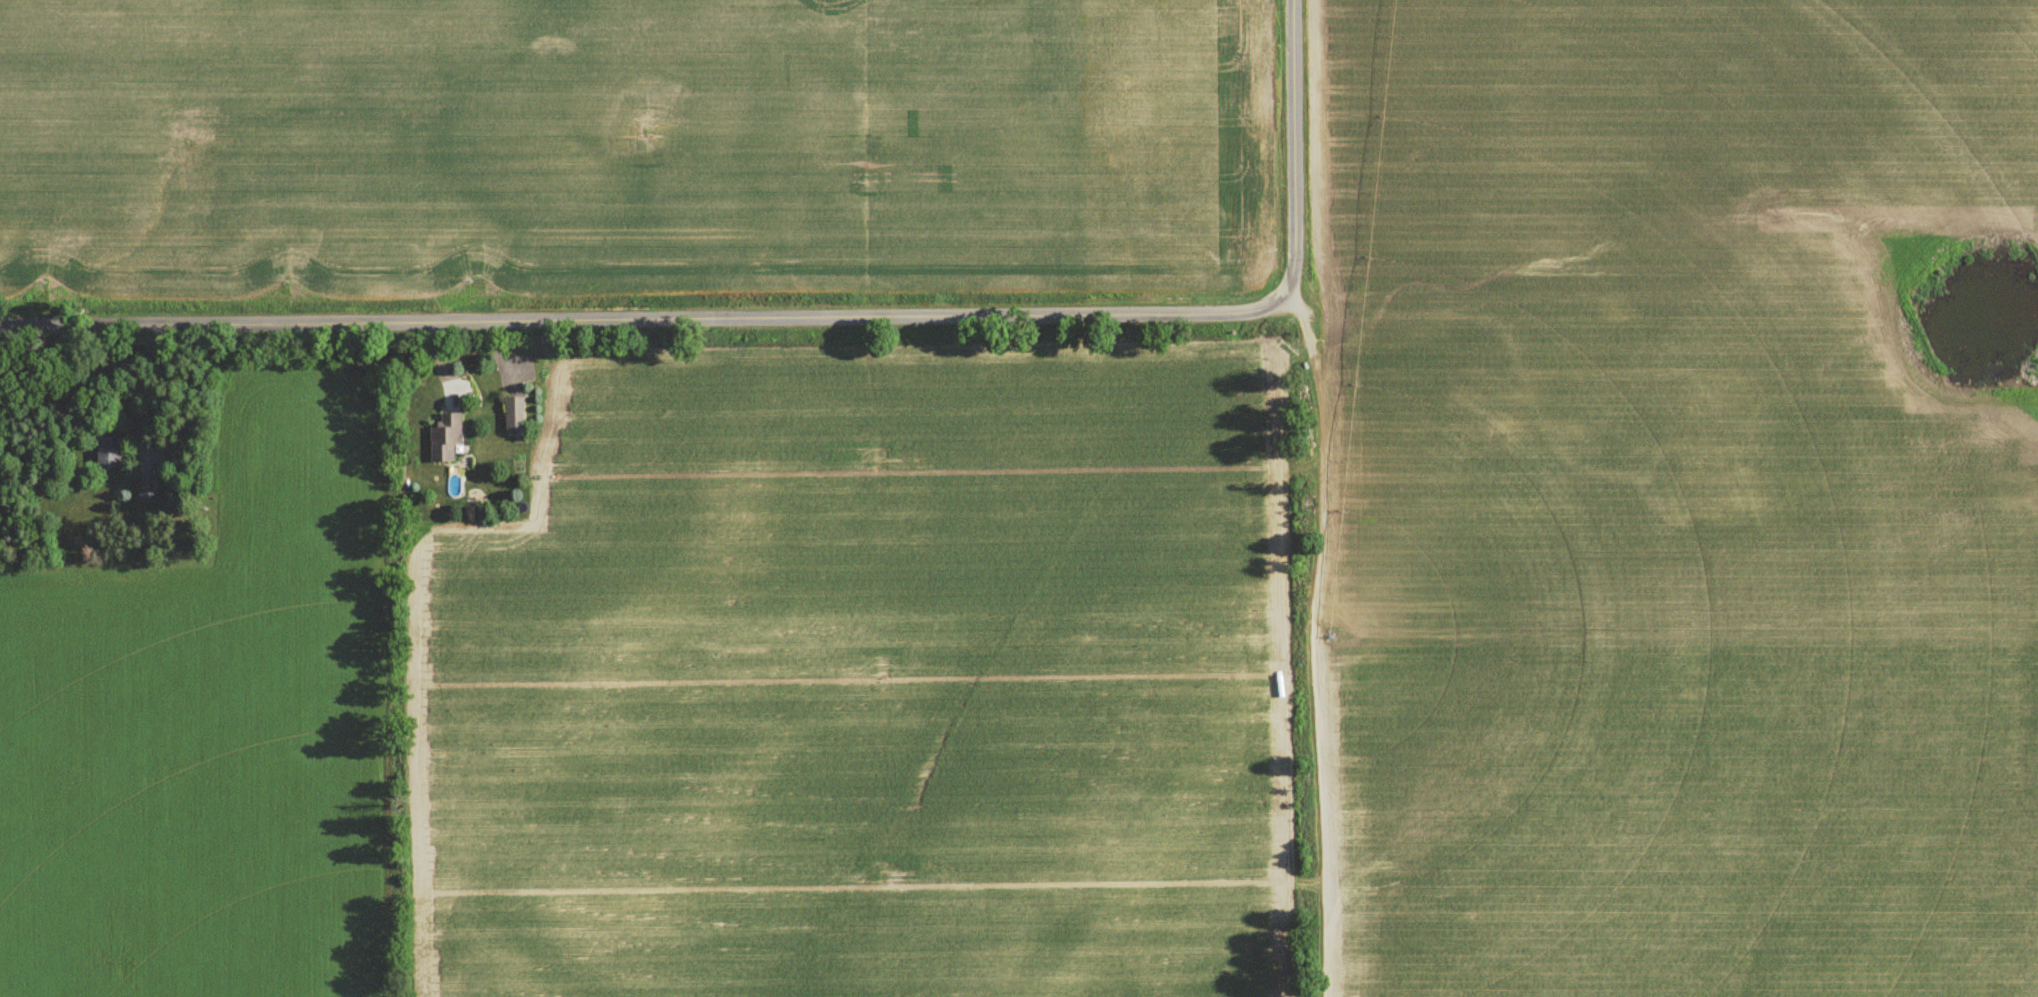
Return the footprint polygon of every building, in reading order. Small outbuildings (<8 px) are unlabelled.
[(522,401),(505,401),(505,436),(522,436),(522,401)] [(430,430),(430,466),(454,466),(454,449),(461,449),(461,417),(439,417),(439,430),(430,430)] [(98,468),(121,468),(121,441),(98,441),(98,468)] [(138,479),(138,504),(157,504),(157,479),(138,479)]
